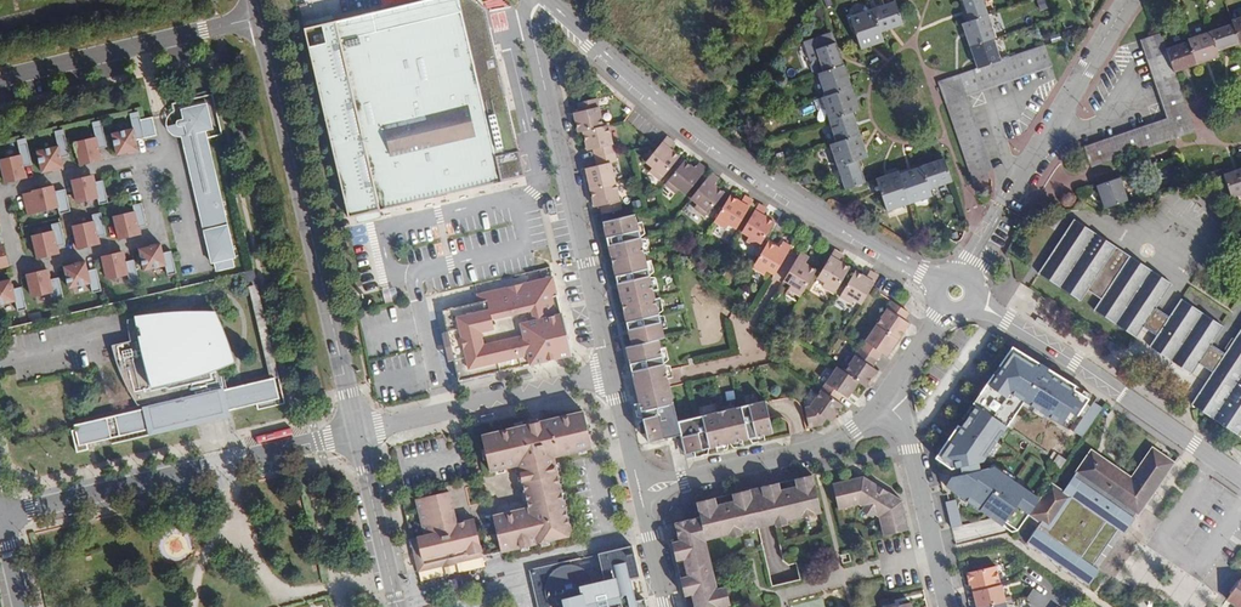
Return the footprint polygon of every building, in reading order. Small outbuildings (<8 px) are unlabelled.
[(304,28),(345,216),(366,211),(525,175),(485,12),(472,0),(438,0),(304,28)] [(968,22),(988,15),(982,0),(960,0),(968,22)] [(1041,10),(1050,8),(1048,0),(1040,0),(1038,0),(1041,10)] [(873,9),(881,33),(903,25),(895,2),(873,9)] [(881,33),(873,9),(850,17),(861,50),(884,42),(881,33)] [(970,46),(993,38),(995,37),(988,15),(968,22),(962,24),(970,46)] [(1233,24),(1240,44),(1240,43),(1240,17),(1231,21),(1233,24)] [(1233,24),(1210,32),(1217,52),(1240,44),(1233,24)] [(1217,52),(1210,32),(1188,39),(1189,42),(1197,65),(1219,57),(1217,52)] [(1185,104),(1174,73),(1166,49),(1161,33),(1144,39),(1168,110),(1185,104)] [(819,57),(824,72),(844,65),(836,42),(830,45),(827,38),(826,35),(813,39),(819,57)] [(1001,61),(993,38),(970,46),(977,69),(1001,61)] [(1168,110),(1144,39),(1139,40),(1166,118),(1082,146),(1084,151),(1168,122),(1174,139),(1194,132),(1185,104),(1168,110)] [(1174,73),(1197,65),(1189,42),(1166,49),(1174,73)] [(1045,46),(1001,61),(977,69),(966,73),(972,89),(1050,62),(1045,46)] [(824,72),(819,57),(814,59),(810,66),(812,72),(819,74),(824,72)] [(1052,67),(1050,62),(972,89),(966,73),(939,82),(946,103),(962,97),(988,172),(993,170),(968,96),(1052,67)] [(819,74),(826,96),(852,87),(844,65),(824,72),(819,74)] [(825,107),(830,120),(853,112),(860,110),(852,87),(826,96),(822,98),(825,107)] [(972,177),(988,172),(962,97),(946,103),(972,177)] [(825,107),(822,98),(814,100),(818,110),(825,107)] [(578,132),(583,131),(603,127),(596,99),(578,103),(580,112),(574,113),(578,132)] [(213,129),(207,103),(181,110),(183,119),(177,121),(176,123),(177,124),(167,126),(167,127),(169,132),(172,135),(176,137),(180,136),(182,136),(187,161),(189,160),(191,170),(190,170),(212,263),(215,262),(217,271),(234,267),(232,258),(235,257),(205,131),(213,129)] [(860,135),(853,112),(830,120),(837,142),(860,135)] [(138,116),(129,118),(132,129),(111,134),(116,156),(137,151),(135,140),(155,136),(151,118),(139,120),(138,116)] [(1168,122),(1084,151),(1089,168),(1174,139),(1168,122)] [(101,125),(92,127),(94,138),(73,143),(78,165),(91,162),(90,160),(100,158),(97,149),(106,147),(101,125)] [(596,157),(614,153),(608,125),(603,127),(583,131),(588,151),(594,149),(596,157)] [(63,134),(54,136),(57,147),(36,151),(41,173),(63,168),(60,158),(69,156),(63,134)] [(838,167),(858,160),(868,157),(860,135),(837,142),(830,145),(838,167)] [(661,180),(679,157),(674,153),(669,149),(674,143),(666,137),(646,162),(652,167),(649,171),(661,180)] [(17,145),(19,155),(0,160),(0,167),(4,182),(16,179),(16,178),(25,176),(23,167),(31,165),(26,143),(17,145)] [(679,147),(674,143),(669,149),(674,153),(679,147)] [(586,169),(590,188),(615,182),(610,163),(616,161),(614,153),(596,157),(598,166),(586,169)] [(945,159),(922,167),(930,190),(952,182),(945,159)] [(866,183),(858,160),(838,167),(846,190),(866,183)] [(694,169),(684,161),(665,184),(676,193),(679,189),(686,195),(706,169),(699,163),(694,169)] [(899,174),(910,204),(932,197),(930,190),(922,167),(899,174)] [(1223,175),(1231,198),(1240,195),(1240,169),(1223,175)] [(887,212),(910,204),(899,174),(899,172),(876,179),(887,212)] [(988,172),(972,177),(974,184),(990,178),(988,172)] [(705,216),(724,193),(714,185),(719,179),(711,173),(691,198),(697,203),(694,207),(705,216)] [(93,176),(71,181),(76,203),(97,198),(99,204),(108,202),(103,180),(94,182),(93,176)] [(1128,201),(1120,178),(1097,186),(1105,209),(1128,201)] [(615,182),(590,188),(595,207),(601,206),(603,214),(621,210),(615,182)] [(53,186),(36,190),(37,191),(23,194),(28,216),(38,213),(58,208),(59,214),(71,211),(65,189),(55,191),(53,186)] [(745,196),(740,193),(736,199),(741,202),(745,196)] [(737,229),(753,201),(745,196),(741,202),(736,199),(730,196),(715,221),(727,228),(730,224),(737,229)] [(124,215),(113,218),(118,239),(131,236),(131,235),(140,232),(139,228),(147,226),(142,203),(133,205),(134,212),(124,214),(124,215)] [(742,232),(749,236),(747,240),(759,248),(774,222),(768,219),(763,216),(767,209),(758,204),(742,232)] [(772,213),(767,209),(763,216),(768,219),(772,213)] [(83,225),(73,227),(77,248),(90,245),(90,244),(99,242),(98,237),(106,235),(101,213),(92,215),(93,221),(83,224),(83,225)] [(602,222),(633,346),(626,347),(634,379),(668,370),(661,339),(665,338),(634,214),(602,222)] [(1240,433),(1240,329),(1225,353),(1211,345),(1223,327),(1181,298),(1169,317),(1156,308),(1172,284),(1129,256),(1113,280),(1106,275),(1110,269),(1092,256),(1087,263),(1080,258),(1096,234),(1074,219),(1060,240),(1073,248),(1065,260),(1052,252),(1038,273),(1081,301),(1087,291),(1101,299),(1094,309),(1136,338),(1144,327),(1157,335),(1149,346),(1192,374),(1199,363),(1212,372),(1191,404),(1239,436),(1240,433)] [(43,234),(32,237),(37,258),(49,255),(49,254),(58,251),(57,247),(65,245),(60,222),(51,224),(53,231),(42,233),(43,234)] [(1092,256),(1110,269),(1106,275),(1113,280),(1129,256),(1096,234),(1080,258),(1087,263),(1092,256)] [(1073,248),(1060,240),(1052,252),(1065,260),(1073,248)] [(767,270),(775,275),(791,247),(783,242),(779,249),(768,242),(753,267),(764,274),(767,270)] [(159,243),(138,248),(143,270),(164,265),(166,276),(176,274),(170,251),(162,253),(159,243)] [(835,294),(850,268),(844,265),(839,262),(843,255),(834,250),(818,278),(825,282),(822,286),(835,294)] [(122,252),(100,257),(105,278),(114,275),(115,277),(126,274),(129,285),(138,282),(133,260),(124,262),(122,252)] [(801,296),(816,271),(805,264),(809,258),(800,253),(784,280),(791,285),(788,289),(801,296)] [(848,258),(843,255),(839,262),(844,265),(848,258)] [(85,261),(63,266),(68,288),(89,283),(91,293),(101,291),(95,269),(87,271),(85,261)] [(870,271),(865,268),(861,275),(866,278),(870,271)] [(47,270),(26,275),(30,295),(39,293),(40,295),(52,292),(54,302),(63,300),(58,278),(50,280),(47,270)] [(254,270),(244,272),(246,283),(256,281),(254,270)] [(854,299),(862,304),(872,287),(879,276),(870,271),(866,278),(861,275),(855,271),(840,297),(852,304),(854,299)] [(562,313),(561,313),(553,277),(542,279),(544,287),(480,302),(443,311),(460,380),(531,364),(531,365),(572,355),(562,313)] [(0,282),(0,305),(15,301),(18,312),(27,310),(22,287),(13,289),(11,279),(0,282)] [(544,287),(542,279),(478,295),(480,302),(544,287)] [(256,315),(263,314),(258,285),(251,286),(256,315)] [(893,302),(877,325),(898,340),(909,324),(904,320),(909,313),(893,302)] [(230,328),(221,312),(199,311),(159,315),(133,318),(135,333),(136,339),(118,343),(125,367),(137,394),(144,404),(152,402),(153,407),(76,425),(77,429),(73,430),(79,452),(91,449),(89,443),(119,436),(120,442),(197,424),(196,418),(257,404),(258,410),(277,405),(276,399),(280,398),(275,378),(227,389),(222,367),(240,361),(230,328)] [(861,349),(877,360),(881,353),(886,356),(898,340),(877,325),(861,349)] [(15,334),(6,336),(9,351),(18,349),(15,334)] [(1014,344),(937,455),(955,467),(944,484),(1013,532),(1018,530),(1042,497),(987,460),(1026,400),(1071,429),(1093,395),(1014,344)] [(872,367),(877,360),(861,349),(845,372),(858,382),(865,387),(877,370),(872,367)] [(837,367),(821,391),(837,401),(841,395),(846,398),(858,382),(845,372),(837,367)] [(637,380),(650,442),(678,435),(668,374),(637,380)] [(837,401),(821,391),(809,407),(805,408),(808,427),(822,425),(826,418),(830,422),(842,405),(837,401)] [(685,454),(773,433),(765,401),(677,421),(681,435),(685,454)] [(603,407),(485,433),(494,469),(514,464),(524,508),(494,516),(502,552),(592,531),(573,452),(612,443),(603,407)] [(1153,448),(1131,478),(1091,450),(1063,491),(1051,483),(1042,497),(1030,514),(1040,521),(1026,541),(1088,585),(1098,570),(1096,568),(1092,565),(1117,529),(1122,532),(1124,533),(1135,518),(1134,518),(1137,513),(1138,514),(1174,463),(1153,448)] [(776,524),(822,513),(812,475),(794,479),(796,486),(781,489),(779,483),(767,486),(776,524)] [(902,501),(863,476),(862,480),(854,482),(853,478),(832,483),(838,509),(857,504),(863,507),(860,510),(873,518),(875,515),(880,518),(884,536),(909,530),(905,511),(901,512),(899,504),(902,501)] [(776,524),(767,486),(751,490),(760,527),(776,524)] [(672,542),(676,561),(683,560),(687,576),(680,578),(685,597),(691,595),(694,606),(727,606),(730,605),(726,586),(717,588),(706,540),(760,527),(751,490),(732,494),(733,501),(717,504),(716,498),(697,502),(700,517),(674,523),(678,540),(672,542)] [(458,523),(449,493),(417,501),(425,535),(411,539),(419,571),(444,565),(444,567),(456,564),(456,563),(484,556),(477,525),(469,527),(467,521),(458,523)] [(952,527),(962,526),(959,499),(949,500),(952,527)] [(476,519),(467,521),(469,527),(477,525),(476,519)] [(1122,532),(1117,529),(1092,565),(1096,568),(1122,532)] [(532,572),(541,606),(647,606),(645,600),(637,601),(631,603),(626,580),(631,579),(640,577),(633,547),(599,555),(605,582),(597,584),(594,578),(589,572),(584,568),(580,567),(575,565),(571,565),(570,560),(532,572)] [(996,566),(967,573),(970,585),(972,585),(977,606),(1007,606),(1002,584),(1001,585),(996,566)] [(637,601),(631,579),(626,580),(631,603),(637,601)] [(1047,598),(1033,588),(1028,597),(1041,606),(1047,598)]
